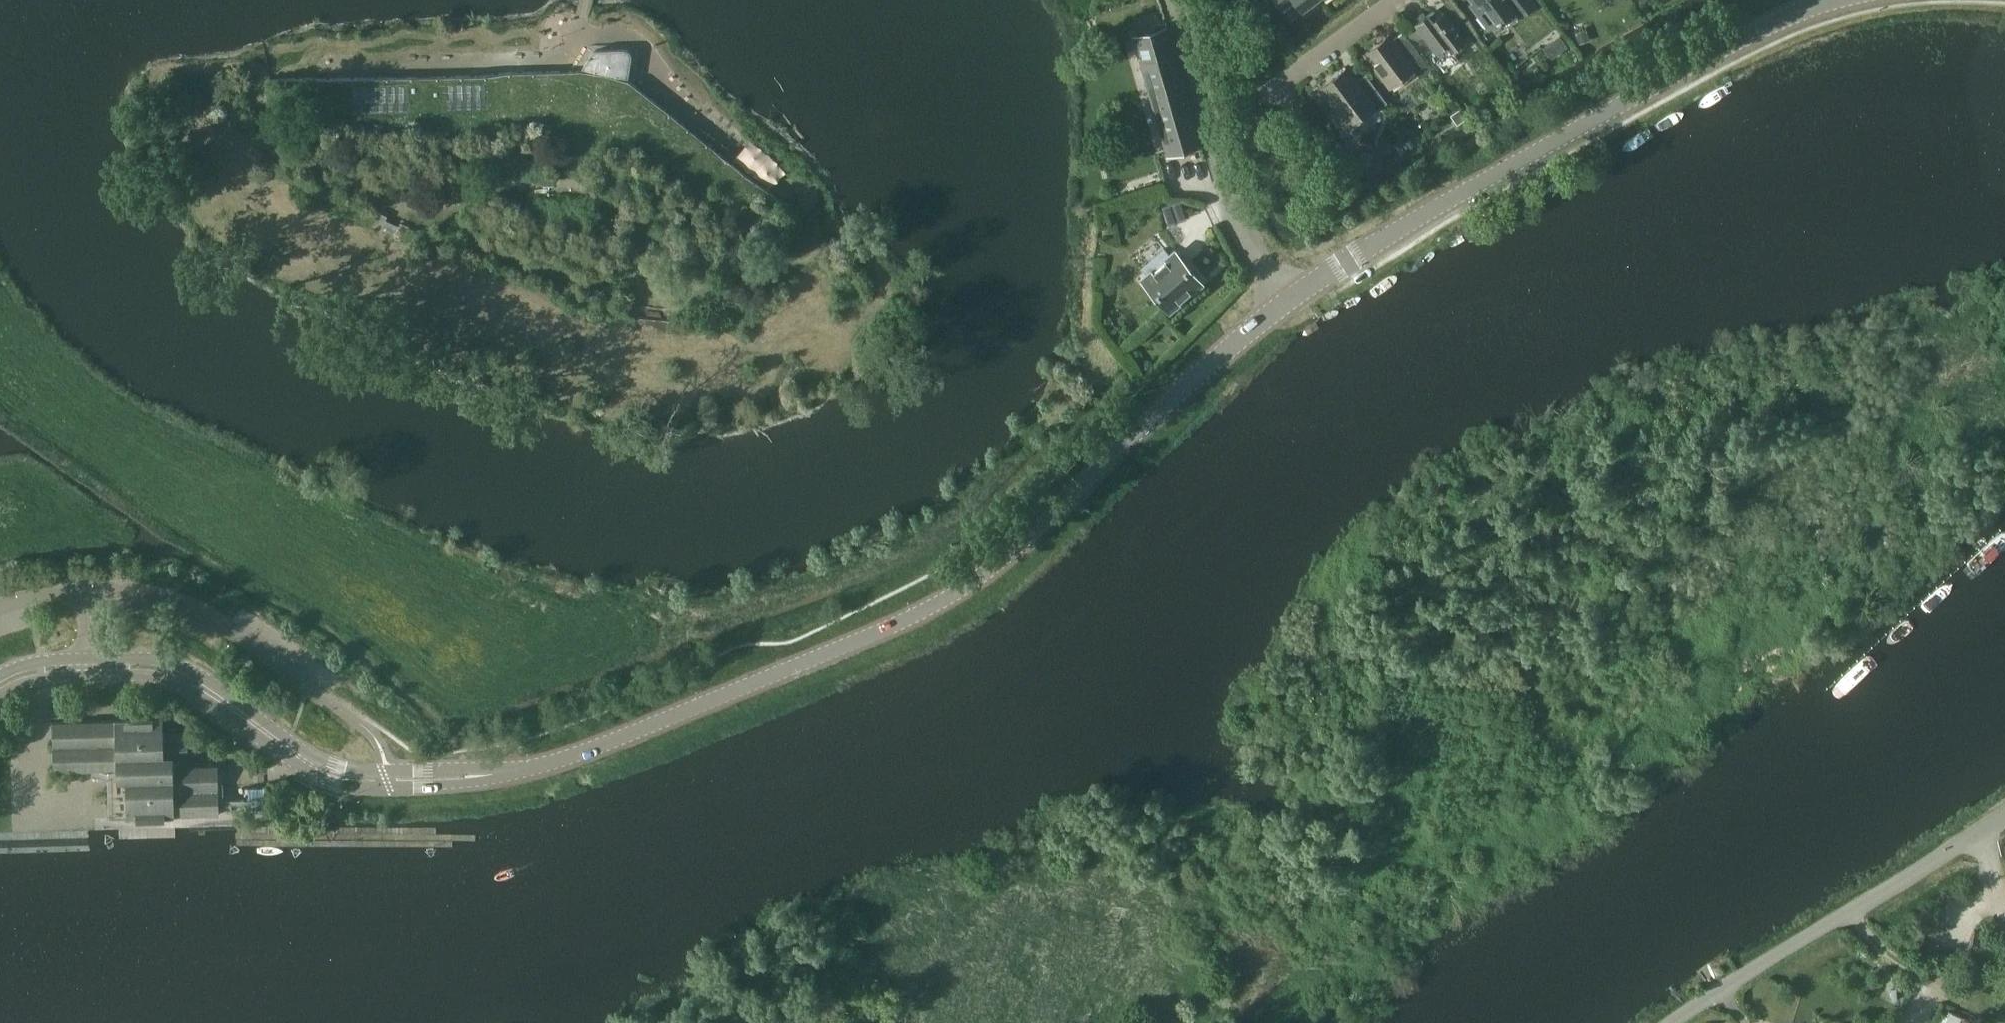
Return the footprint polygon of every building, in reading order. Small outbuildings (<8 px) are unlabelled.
[(1281,10),(1294,1),(1301,10),(1314,0),(1274,0),(1281,10)] [(1524,12),(1534,5),(1530,0),(1471,0),(1479,11),(1477,13),(1489,29),(1519,6),(1524,12)] [(1414,23),(1434,49),(1432,50),(1431,53),(1431,55),(1431,57),(1432,59),(1438,67),(1437,67),(1443,76),(1446,73),(1444,70),(1458,59),(1452,50),(1465,40),(1443,11),(1430,22),(1425,15),(1414,23)] [(1585,24),(1573,27),(1578,43),(1590,40),(1585,24)] [(1414,26),(1406,32),(1415,44),(1423,38),(1414,26)] [(1197,145),(1164,28),(1135,36),(1168,153),(1197,145)] [(1389,86),(1414,68),(1420,77),(1431,69),(1421,55),(1403,32),(1392,39),(1389,35),(1364,53),(1389,86)] [(1558,34),(1542,46),(1551,57),(1567,45),(1558,34)] [(591,50),(579,71),(310,76),(310,109),(408,107),(408,120),(557,118),(558,179),(530,179),(530,198),(555,201),(571,203),(593,209),(603,195),(582,179),(583,140),(613,138),(620,134),(700,193),(711,183),(747,209),(764,188),(627,81),(631,51),(630,50),(626,47),(624,47),(593,48),(591,50)] [(1369,79),(1360,86),(1346,68),(1320,87),(1348,123),(1372,105),(1376,110),(1387,102),(1369,79)] [(1180,199),(1162,205),(1168,224),(1187,218),(1180,199)] [(410,226),(404,221),(396,232),(386,226),(389,215),(380,212),(373,225),(376,231),(394,240),(404,239),(410,226)] [(1167,310),(1201,281),(1175,251),(1170,256),(1163,248),(1141,268),(1147,275),(1141,280),(1167,310)] [(635,332),(667,336),(668,319),(662,317),(661,309),(644,309),(644,316),(635,316),(635,332)] [(162,718),(52,721),(54,771),(108,770),(109,818),(219,814),(217,765),(163,766),(162,718)]
